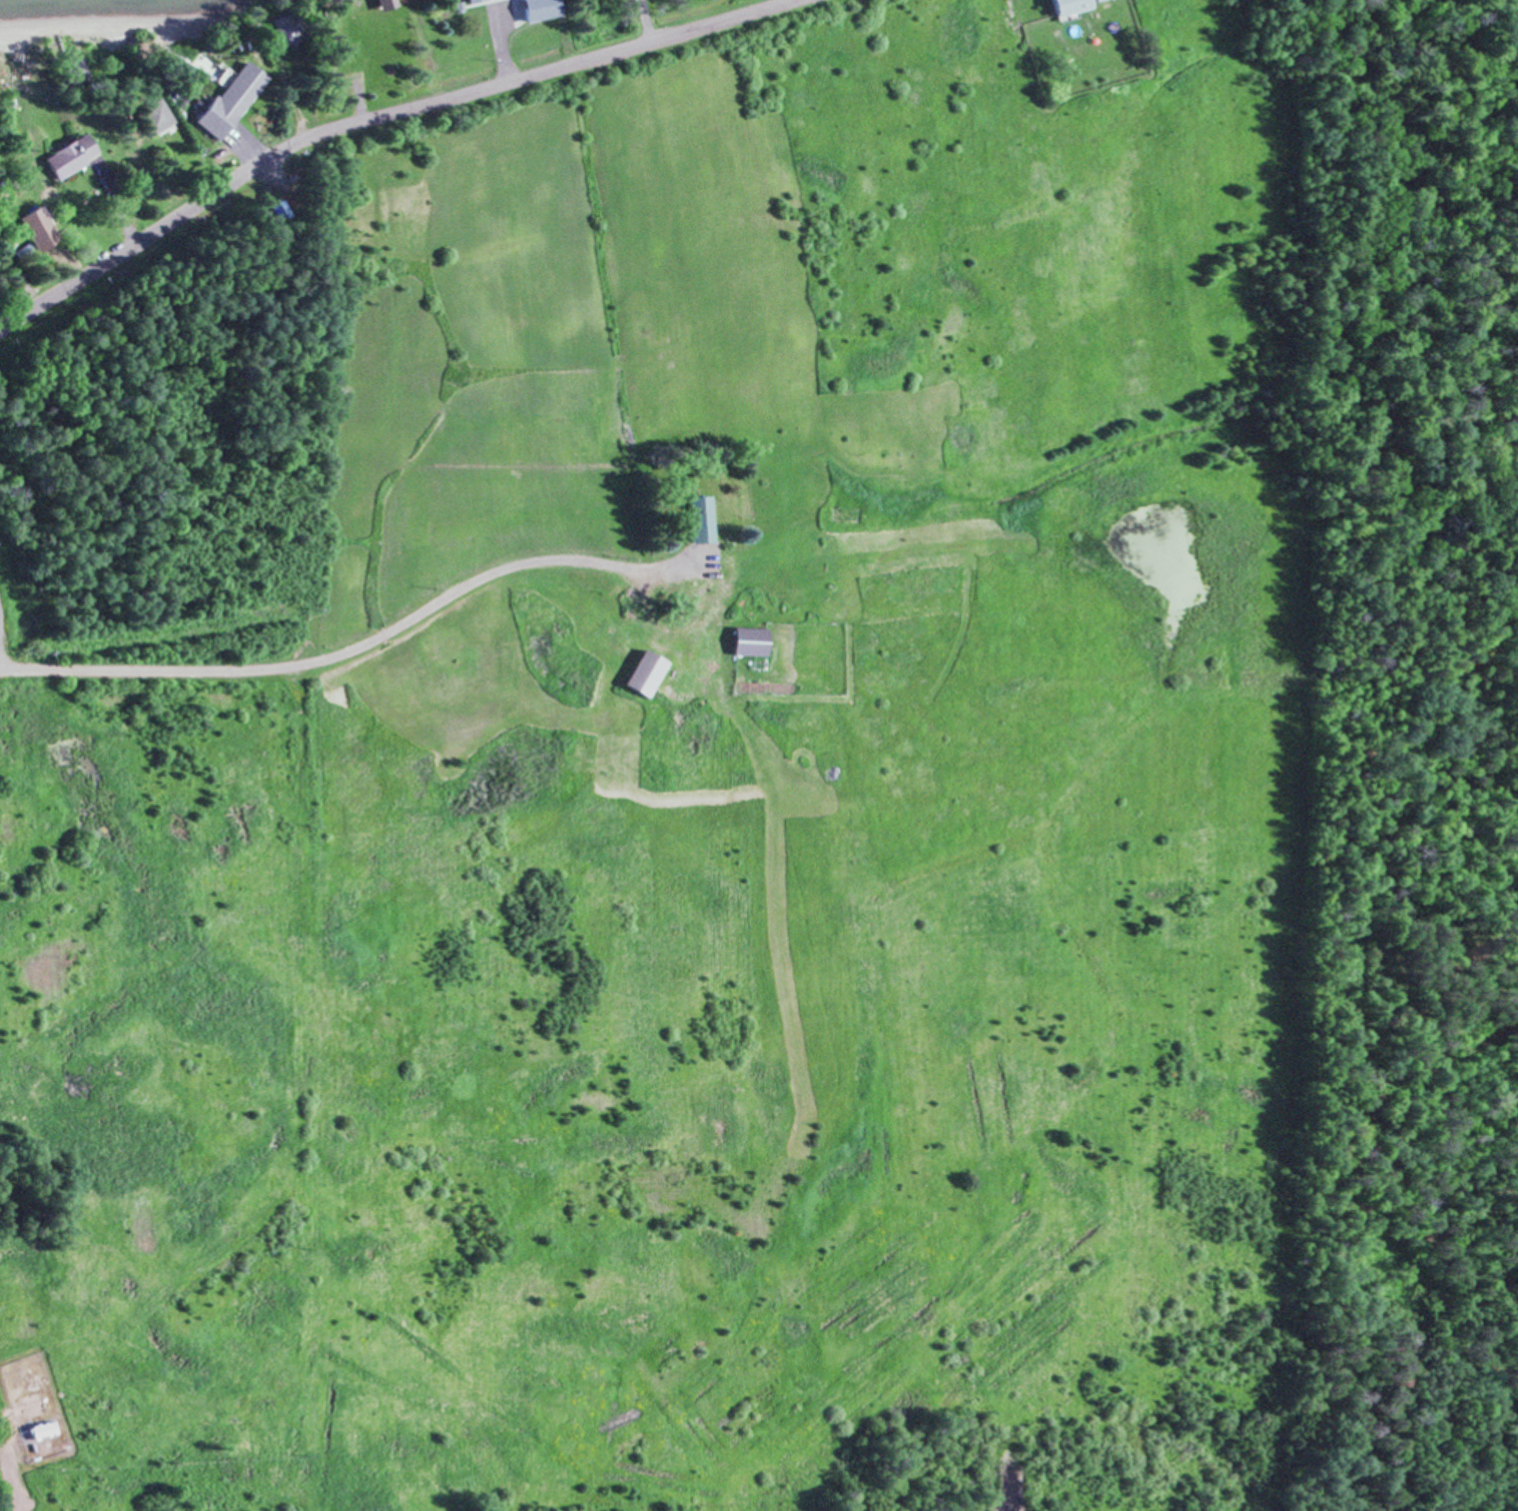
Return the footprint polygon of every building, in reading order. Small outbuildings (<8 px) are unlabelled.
[(374,10),(371,0),(387,0),(389,6),(374,10)] [(524,21),(520,0),(555,0),(557,15),(524,21)] [(1056,17),(1051,0),(1086,0),(1088,7),(1056,17)] [(291,15),(301,35),(280,45),(268,20),(284,12),(287,17),(291,15)] [(240,60),(263,79),(214,138),(192,119),(240,60)] [(147,135),(133,113),(155,98),(169,121),(147,135)] [(78,130),(93,151),(54,179),(39,158),(78,130)] [(37,229),(25,237),(20,228),(32,220),(37,229)] [(46,242),(34,250),(30,243),(42,236),(46,242)] [(697,541),(693,542),(689,497),(710,495),(714,541),(703,542),(697,541)] [(733,640),(734,627),(765,629),(763,655),(732,653),(732,643),(733,640)] [(624,684),(643,648),(666,660),(646,696),(624,684)] [(23,1403),(41,1397),(46,1414),(28,1420),(23,1403)] [(31,1429),(55,1422),(58,1433),(34,1440),(31,1429)]
